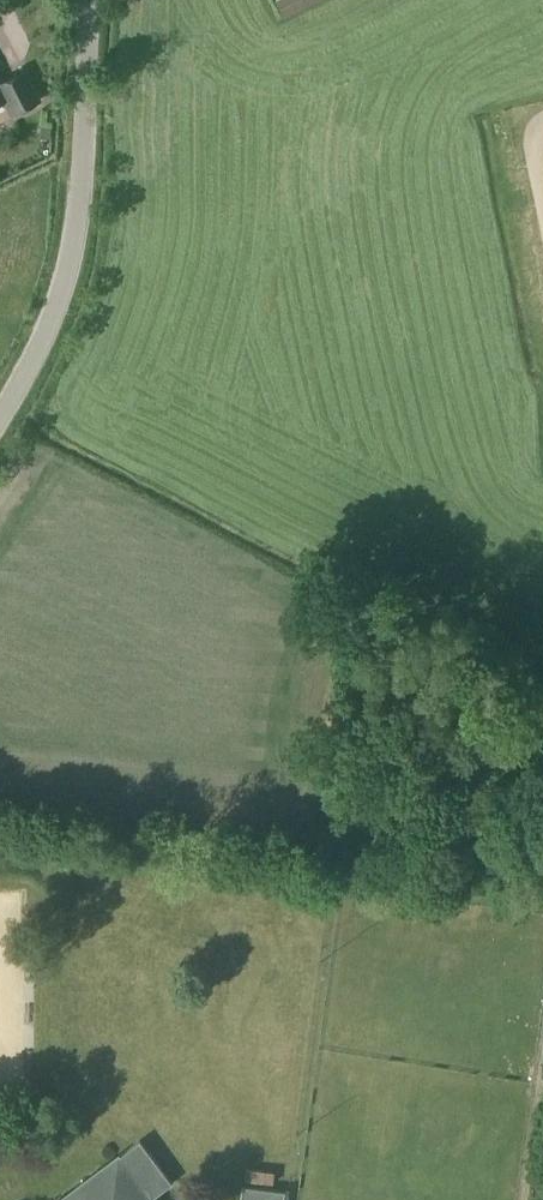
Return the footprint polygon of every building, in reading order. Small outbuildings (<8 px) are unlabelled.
[(282,17),(317,0),(277,0),(274,1),(282,17)] [(5,100),(12,115),(40,101),(24,71),(0,84),(0,102),(5,100)] [(39,138),(51,139),(52,127),(40,126),(39,138)] [(149,1199),(170,1183),(137,1139),(59,1199),(150,1199),(149,1199)] [(185,1195),(179,1183),(159,1193),(163,1199),(174,1199),(185,1195)] [(285,1194),(242,1188),(241,1199),(284,1199),(285,1194)]
